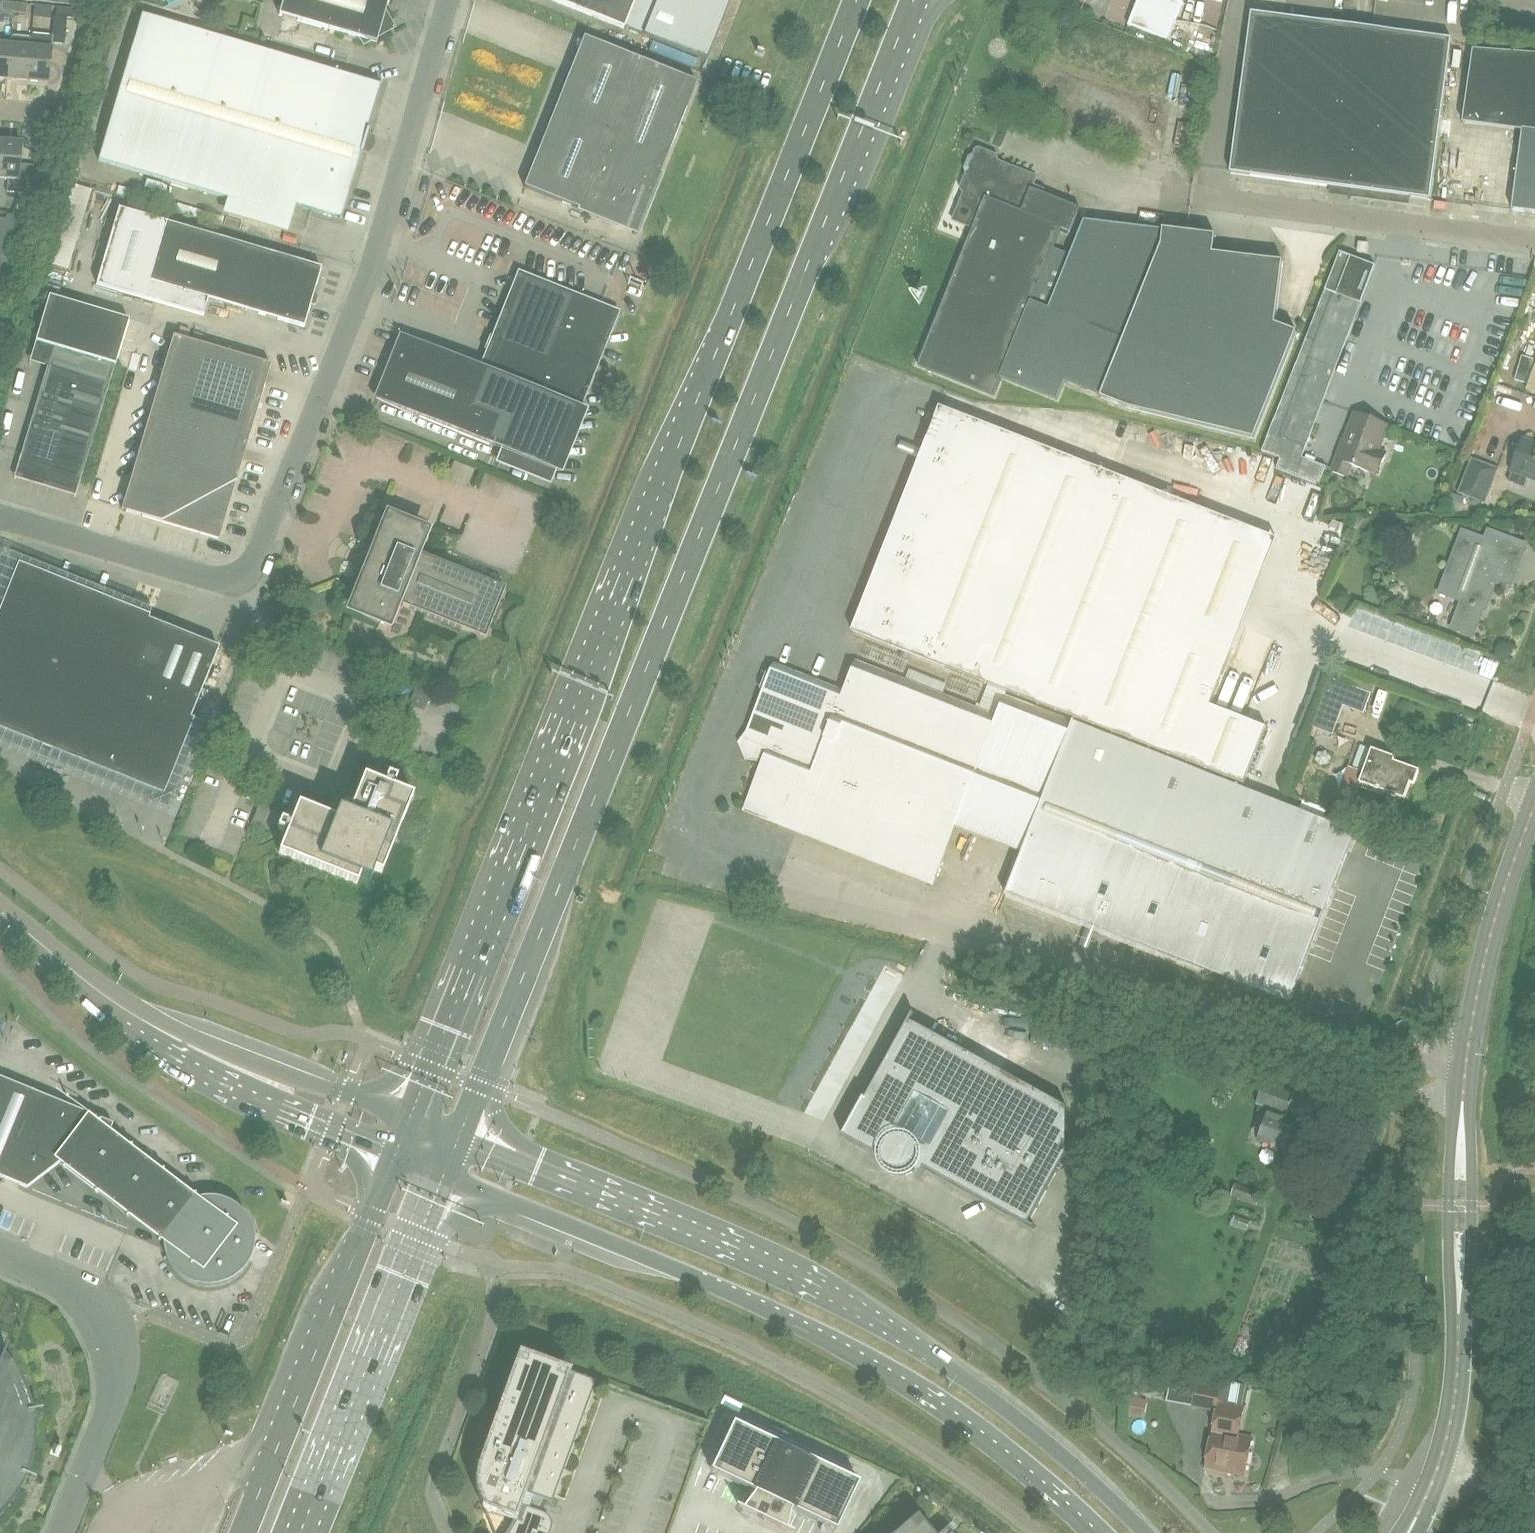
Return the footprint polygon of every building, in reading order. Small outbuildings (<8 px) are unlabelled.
[(169,5),(164,8),(193,16),(185,0),(179,0),(169,5)] [(359,37),(369,40),(385,31),(381,24),(386,9),(388,0),(283,0),(279,14),(359,37)] [(706,61),(730,0),(554,0),(706,61)] [(1130,25),(1167,40),(1182,3),(1174,0),(1140,0),(1130,25)] [(13,12),(14,3),(2,2),(1,11),(13,12)] [(14,3),(13,12),(26,13),(27,4),(14,3)] [(32,34),(28,81),(49,83),(52,43),(64,44),(67,20),(73,20),(74,8),(56,6),(56,16),(54,16),(52,36),(32,34)] [(1333,178),(1339,179),(1351,180),(1350,188),(1430,199),(1452,39),(1252,12),(1230,172),(1334,186),(1334,185),(1332,185),(1333,178)] [(344,210),(378,95),(375,84),(142,14),(98,160),(232,200),(241,170),(296,187),(291,204),(335,217),(344,210)] [(11,44),(7,79),(28,81),(32,34),(31,37),(11,36),(11,44)] [(637,232),(697,82),(584,36),(569,74),(524,187),(637,232)] [(7,79),(11,44),(0,43),(0,78),(7,79)] [(1534,213),(1534,54),(1473,50),(1466,103),(1525,111),(1512,210),(1534,213)] [(20,163),(22,142),(2,140),(0,161),(0,177),(8,178),(7,191),(26,193),(34,165),(33,165),(33,166),(31,174),(19,173),(20,163)] [(964,193),(953,220),(974,228),(919,366),(995,396),(1002,377),(1058,400),(1065,381),(1101,396),(1101,397),(1127,408),(1254,439),(1297,332),(1276,324),(1284,261),(1214,253),(1216,235),(1163,228),(1163,230),(1085,220),(1049,308),(1032,302),(1060,232),(1068,235),(1070,231),(1070,232),(1080,207),(1042,192),(1042,193),(1032,189),(1037,176),(998,161),(980,154),(977,160),(976,159),(971,171),(979,174),(976,179),(970,177),(964,193)] [(322,267),(309,264),(166,222),(166,221),(118,207),(96,284),(203,315),(208,299),(304,327),(322,267)] [(10,247),(18,217),(7,214),(6,219),(0,218),(0,244),(10,247)] [(1367,253),(1369,243),(1359,242),(1358,252),(1367,253)] [(1359,308),(1375,266),(1340,252),(1324,295),(1335,299),(1359,308)] [(379,400),(455,430),(504,450),(500,460),(549,479),(615,313),(520,275),(483,367),(405,336),(379,400)] [(19,463),(80,481),(115,364),(116,365),(130,319),(49,295),(36,340),(53,345),(19,463)] [(1314,326),(1309,339),(1318,342),(1323,330),(1314,326)] [(219,538),(270,365),(173,336),(122,509),(219,538)] [(1527,391),(1534,394),(1534,369),(1527,391)] [(1178,628),(1221,517),(941,407),(852,632),(1245,785),(1268,728),(1211,706),(1233,650),(1178,628)] [(1378,449),(1387,425),(1355,412),(1346,436),(1344,436),(1335,459),(1336,460),(1332,471),(1347,476),(1351,464),(1374,473),(1374,471),(1378,472),(1386,452),(1378,449)] [(1524,441),(1512,472),(1513,472),(1509,482),(1525,488),(1528,478),(1534,480),(1534,445),(1524,441)] [(1221,473),(1241,474),(1242,461),(1222,459),(1221,473)] [(1484,502),(1497,469),(1472,460),(1459,492),(1484,502)] [(461,465),(459,483),(468,484),(470,466),(461,465)] [(1245,472),(1245,485),(1269,486),(1269,472),(1245,472)] [(1270,497),(1306,507),(1312,485),(1276,475),(1270,497)] [(396,602),(485,637),(505,588),(416,552),(424,531),(388,517),(372,560),(367,558),(365,564),(369,566),(352,609),(356,610),(356,611),(361,615),(367,619),(372,622),(379,625),(381,620),(388,623),(396,602)] [(1514,574),(1525,545),(1489,531),(1485,540),(1463,532),(1440,593),(1463,601),(1453,628),(1473,636),(1483,609),(1485,609),(1500,569),(1514,574)] [(191,718),(219,647),(149,619),(150,616),(146,614),(150,604),(138,599),(133,609),(19,563),(0,609),(0,729),(164,795),(194,719),(191,718)] [(775,664),(750,728),(756,731),(752,739),(757,753),(766,757),(745,810),(935,885),(957,828),(1024,853),(1009,892),(1290,1002),(1356,833),(1005,696),(997,716),(857,661),(846,691),(775,664)] [(1364,713),(1375,684),(1332,668),(1321,697),(1364,713)] [(1357,718),(1354,728),(1369,734),(1373,723),(1357,718)] [(1373,748),(1364,771),(1348,765),(1339,788),(1355,794),(1360,781),(1389,793),(1382,808),(1397,815),(1410,783),(1414,784),(1420,770),(1395,761),(1396,757),(1373,748)] [(382,873),(413,795),(364,775),(351,808),(337,802),(331,816),(298,803),(279,852),(357,884),(360,876),(370,880),(374,870),(382,873)] [(843,1135),(874,1153),(882,1149),(881,1158),(882,1163),(884,1167),(887,1170),(891,1173),(896,1175),(900,1176),(905,1175),(913,1171),(917,1168),(917,1177),(921,1179),(926,1169),(1034,1229),(1035,1227),(1033,1226),(1033,1224),(1029,1222),(1067,1153),(1067,1107),(911,1022),(915,1015),(913,1014),(867,1098),(864,1097),(843,1135)] [(19,1184),(27,1187),(63,1160),(164,1237),(163,1240),(164,1244),(164,1248),(165,1251),(166,1255),(167,1258),(168,1261),(170,1264),(172,1268),(174,1270),(177,1273),(180,1275),(182,1278),(185,1280),(189,1281),(192,1283),(195,1284),(203,1286),(206,1286),(216,1286),(219,1285),(226,1283),(233,1279),(239,1274),(241,1272),(248,1264),(249,1262),(252,1254),(254,1247),(254,1239),(253,1231),(251,1224),(247,1217),(242,1210),(236,1205),(230,1201),(222,1198),(218,1197),(215,1196),(211,1196),(207,1196),(204,1196),(200,1197),(196,1197),(193,1199),(108,1134),(113,1123),(0,1077),(0,1176),(2,1177),(19,1184)] [(1284,1122),(1286,1116),(1287,1116),(1296,1094),(1264,1085),(1257,1105),(1260,1106),(1257,1112),(1267,1116),(1258,1141),(1280,1149),(1276,1160),(1290,1165),(1293,1154),(1300,1157),(1310,1132),(1284,1122)] [(26,1473),(27,1468),(29,1462),(30,1457),(31,1451),(32,1445),(33,1440),(33,1434),(33,1428),(33,1423),(32,1417),(31,1411),(36,1411),(36,1409),(31,1410),(30,1405),(28,1399),(27,1394),(25,1389),(22,1384),(20,1379),(17,1374),(14,1369),(11,1364),(8,1360),(4,1356),(6,1350),(4,1350),(0,1361),(0,1512),(4,1508),(7,1504),(11,1499),(14,1494),(17,1490),(20,1485),(23,1480),(25,1474),(29,1476),(30,1475),(26,1473)] [(551,1528),(551,1526),(552,1524),(551,1522),(551,1521),(550,1519),(549,1517),(548,1515),(547,1514),(545,1513),(543,1512),(541,1511),(545,1499),(552,1502),(596,1380),(519,1352),(478,1463),(477,1466),(476,1470),(476,1474),(476,1477),(476,1481),(476,1485),(476,1488),(477,1492),(478,1495),(485,1511),(486,1510),(486,1509),(513,1519),(505,1532),(549,1532),(551,1528)] [(1194,1405),(1218,1410),(1207,1469),(1247,1476),(1254,1438),(1241,1435),(1246,1405),(1218,1400),(1221,1388),(1198,1383),(1194,1405)] [(1131,1397),(1127,1415),(1145,1419),(1148,1400),(1131,1397)] [(787,1529),(786,1528),(790,1511),(791,1508),(836,1529),(859,1481),(733,1421),(710,1470),(755,1491),(754,1493),(742,1507),(741,1507),(741,1508),(787,1530),(787,1529)] [(916,1514),(894,1532),(932,1532),(916,1514)]
